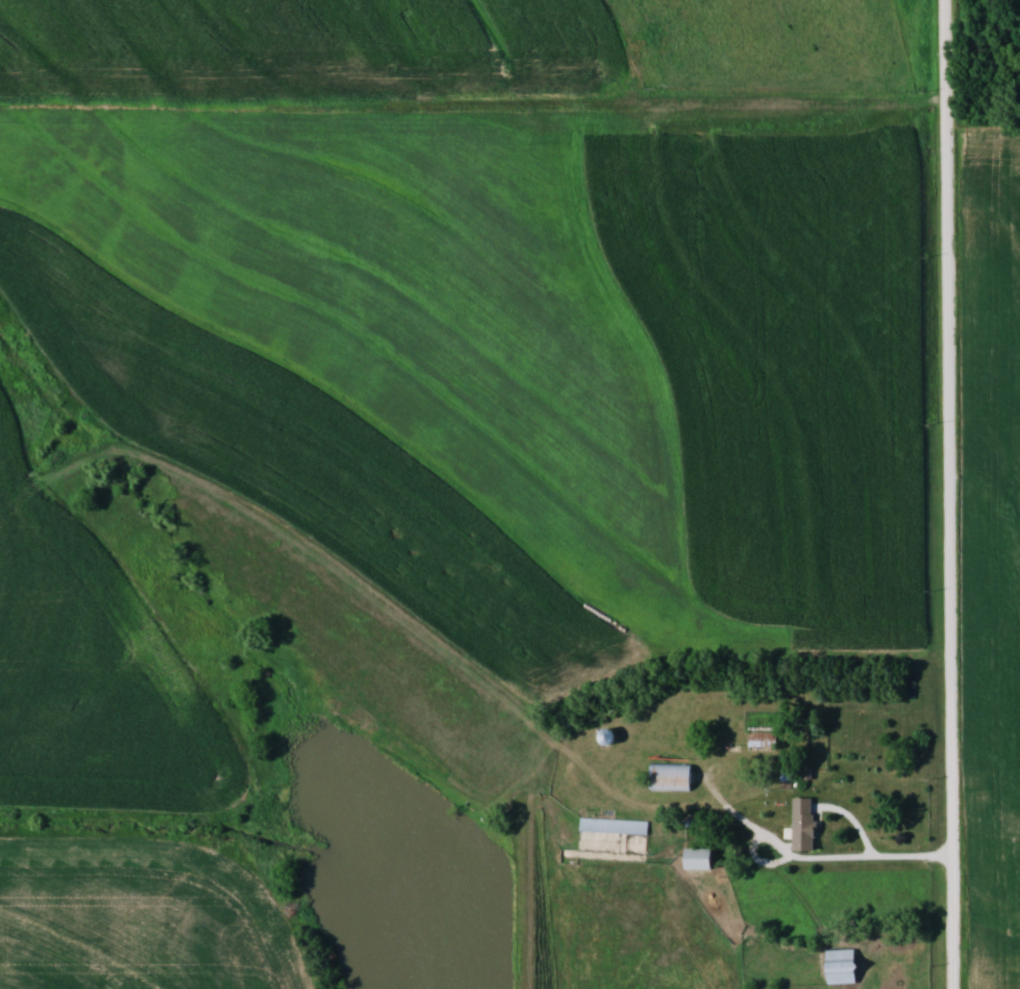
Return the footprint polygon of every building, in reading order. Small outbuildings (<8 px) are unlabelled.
[(749,752),(777,752),(777,731),(749,731),(749,752)] [(652,790),(694,790),(694,765),(652,765),(652,790)] [(795,799),(796,852),(818,851),(817,798),(795,799)] [(648,820),(581,818),(581,832),(647,834),(648,820)] [(688,870),(719,870),(719,849),(688,849),(688,870)] [(862,983),(861,962),(857,962),(856,949),(828,950),(829,984),(862,983)]
